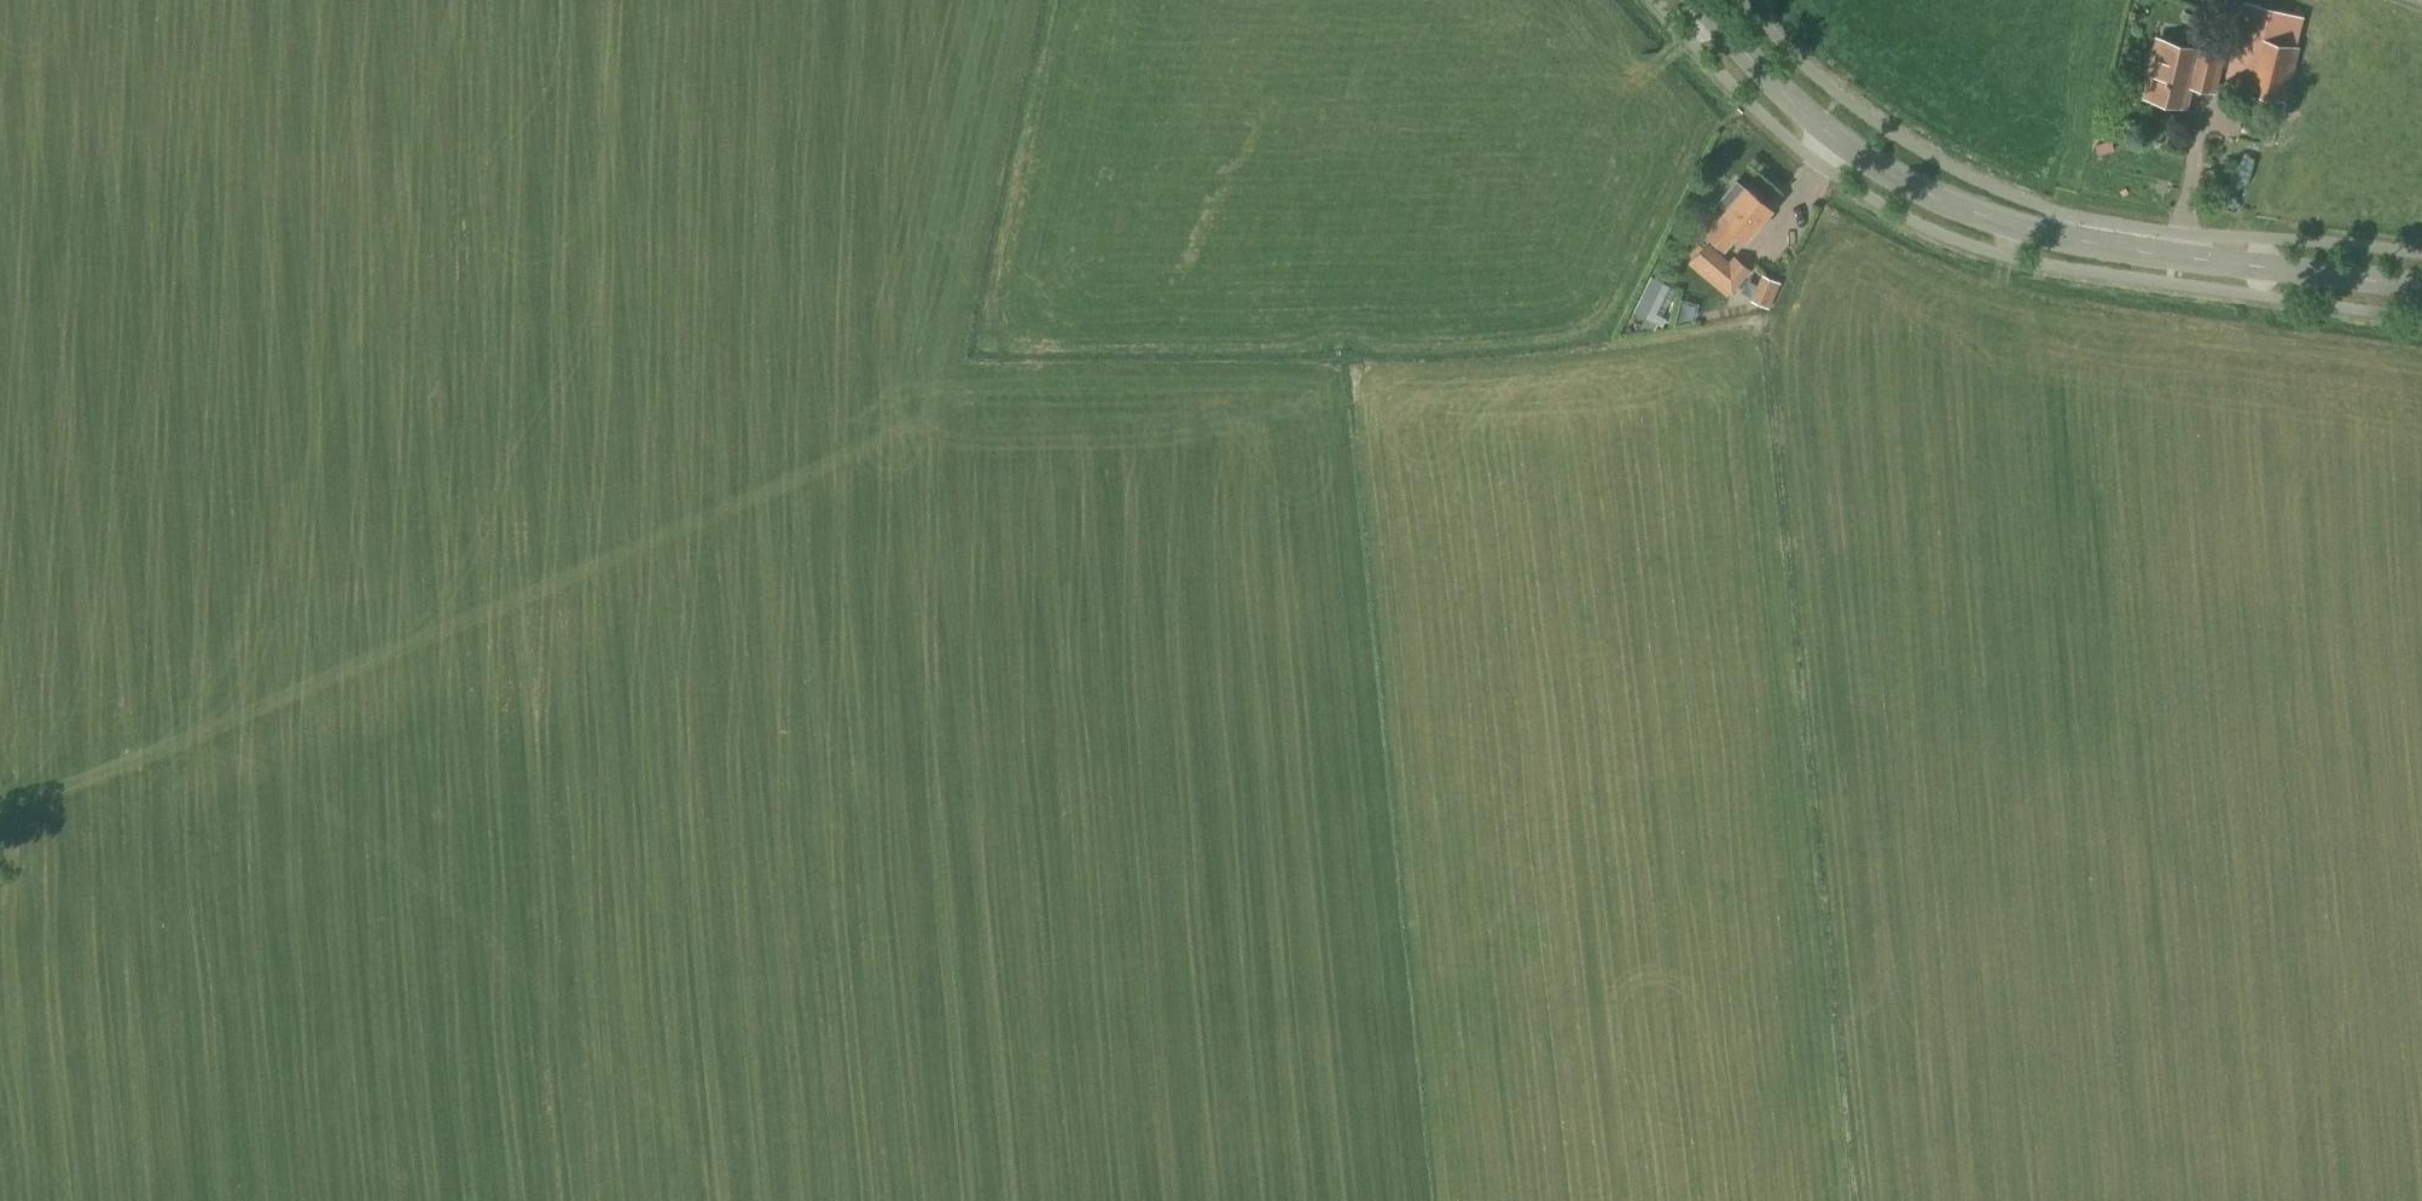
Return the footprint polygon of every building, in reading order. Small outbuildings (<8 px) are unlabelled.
[(2297,46),(2300,32),(2262,23),(2259,36),(2254,35),(2252,41),(2234,37),(2223,80),(2241,84),(2240,91),(2285,101),(2299,46),(2297,46)] [(2217,78),(2224,46),(2196,39),(2193,48),(2157,40),(2144,97),(2185,107),(2193,72),(2217,78)] [(1744,187),(1735,180),(1712,207),(1720,215),(1703,233),(1719,246),(1732,230),(1744,240),(1771,208),(1744,186),(1744,187)] [(1728,261),(1706,242),(1691,259),(1731,293),(1750,270),(1733,255),(1728,261)] [(1769,309),(1780,282),(1761,274),(1749,300),(1769,309)] [(1650,276),(1632,312),(1644,318),(1662,282),(1650,276)]
